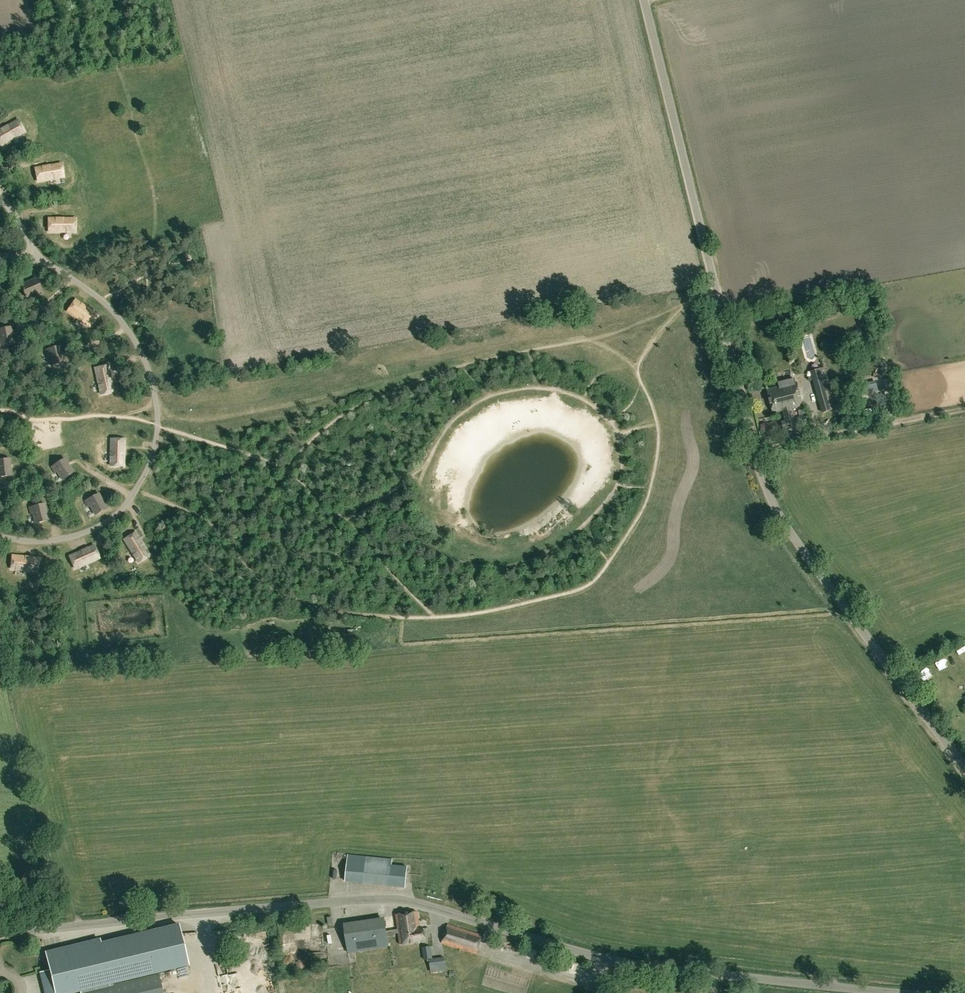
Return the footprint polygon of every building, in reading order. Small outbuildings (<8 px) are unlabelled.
[(1,144),(25,131),(18,120),(0,130),(0,142),(1,144)] [(35,168),(37,181),(64,177),(62,163),(35,168)] [(49,218),(49,231),(75,232),(76,218),(49,218)] [(21,285),(26,297),(35,293),(36,295),(43,292),(37,278),(21,285)] [(75,300),(68,311),(90,326),(97,315),(75,300)] [(1,346),(14,343),(11,326),(0,329),(0,340),(1,346)] [(49,356),(52,365),(64,362),(60,345),(45,349),(47,356),(49,356)] [(108,365),(95,368),(101,394),(114,391),(108,365)] [(837,408),(825,367),(810,372),(821,412),(837,408)] [(783,429),(807,424),(805,415),(794,417),(792,408),(802,406),(797,382),(767,389),(773,413),(782,411),(784,420),(781,421),(783,429)] [(124,439),(111,439),(110,466),(124,466),(124,439)] [(11,475),(10,458),(0,459),(0,476),(11,475)] [(57,471),(62,480),(73,472),(64,458),(51,467),(55,473),(57,471)] [(90,506),(95,514),(107,508),(99,493),(85,500),(88,507),(90,506)] [(33,513),(36,523),(48,520),(44,503),(29,507),(31,514),(33,513)] [(135,532),(124,539),(138,562),(150,555),(135,532)] [(69,556),(75,568),(99,557),(94,545),(69,556)] [(12,555),(11,568),(38,571),(39,558),(12,555)] [(348,854),(345,881),(405,887),(407,866),(392,864),(392,858),(348,854)] [(386,931),(386,936),(395,935),(395,933),(398,932),(400,944),(425,940),(423,928),(419,928),(417,911),(396,914),(398,929),(386,931)] [(388,946),(386,936),(386,931),(384,920),(344,926),(348,952),(388,946)] [(188,965),(178,924),(100,943),(99,939),(46,952),(56,992),(70,992),(80,991),(80,992),(163,992),(158,974),(113,984),(113,983),(188,965)] [(476,953),(482,935),(447,924),(441,942),(476,953)] [(309,955),(300,962),(304,966),(313,959),(309,955)] [(431,972),(446,970),(445,957),(429,959),(431,972)]
